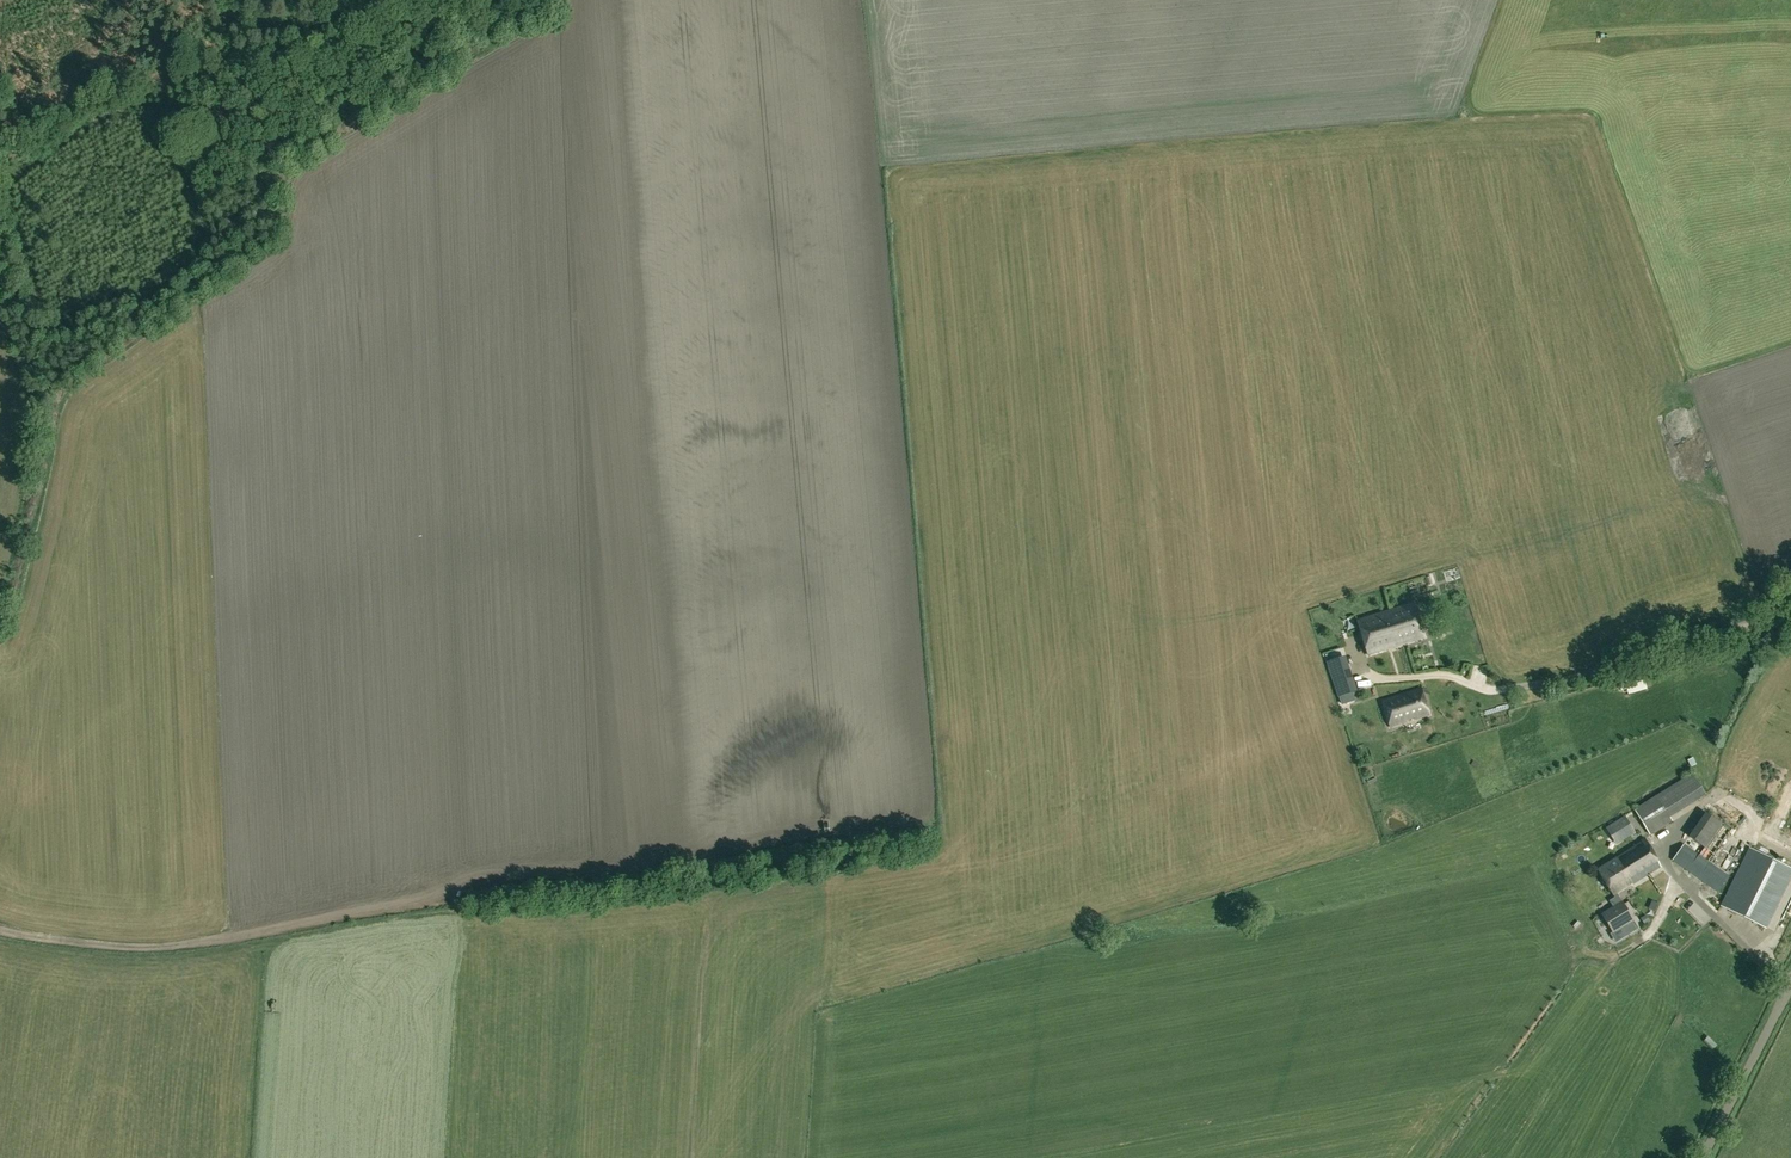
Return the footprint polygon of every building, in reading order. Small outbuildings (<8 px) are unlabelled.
[(1357,621),(1367,655),(1424,638),(1414,604),(1357,621)] [(1343,657),(1327,662),(1338,697),(1355,692),(1343,657)] [(1429,713),(1421,687),(1381,699),(1389,725),(1407,720),(1406,718),(1414,715),(1415,717),(1429,713)] [(1400,730),(1401,738),(1414,737),(1413,729),(1400,730)] [(1418,751),(1430,748),(1427,738),(1415,741),(1418,751)] [(1692,774),(1634,809),(1649,835),(1671,822),(1668,818),(1705,795),(1692,774)] [(1725,801),(1720,807),(1734,816),(1738,810),(1725,801)] [(1774,801),(1765,811),(1772,816),(1780,806),(1774,801)] [(1708,862),(1730,831),(1736,822),(1712,805),(1706,814),(1705,814),(1672,860),(1717,892),(1728,876),(1708,862)] [(1615,858),(1597,869),(1615,897),(1609,901),(1613,908),(1601,914),(1612,933),(1633,920),(1616,893),(1631,884),(1632,885),(1661,867),(1644,839),(1640,842),(1627,819),(1601,835),(1615,858)] [(1765,928),(1790,877),(1790,869),(1749,848),(1720,906),(1765,928)] [(1658,874),(1662,887),(1672,884),(1667,871),(1658,874)] [(1652,900),(1648,909),(1655,912),(1659,903),(1652,900)]
